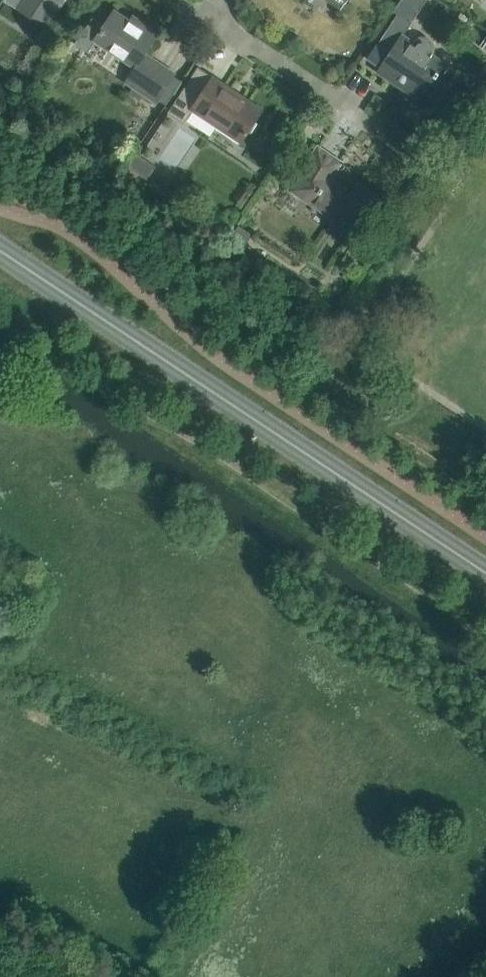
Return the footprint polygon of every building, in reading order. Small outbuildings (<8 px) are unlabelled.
[(5,1),(45,27),(63,0),(5,0),(5,1)] [(418,12),(426,0),(401,0),(400,1),(418,12)] [(400,10),(379,42),(369,57),(381,66),(378,71),(393,81),(396,76),(407,83),(404,88),(420,98),(435,76),(436,77),(440,72),(438,71),(444,61),(434,54),(434,53),(435,51),(435,49),(435,47),(434,43),(433,42),(430,39),(429,38),(425,37),(423,36),(421,36),(419,37),(418,37),(416,38),(414,39),(413,41),(403,34),(413,19),(400,10)] [(91,16),(73,43),(87,52),(96,39),(136,66),(143,71),(133,86),(156,101),(158,98),(167,104),(182,81),(174,75),(175,73),(145,52),(155,37),(115,11),(105,25),(91,16)] [(198,66),(187,83),(168,113),(184,123),(193,110),(241,141),(263,108),(243,95),(241,99),(213,80),(216,77),(198,66)] [(318,146),(307,163),(290,189),(336,219),(335,220),(354,233),(366,215),(371,219),(384,199),(359,182),(353,191),(331,177),(342,161),(318,146)]
